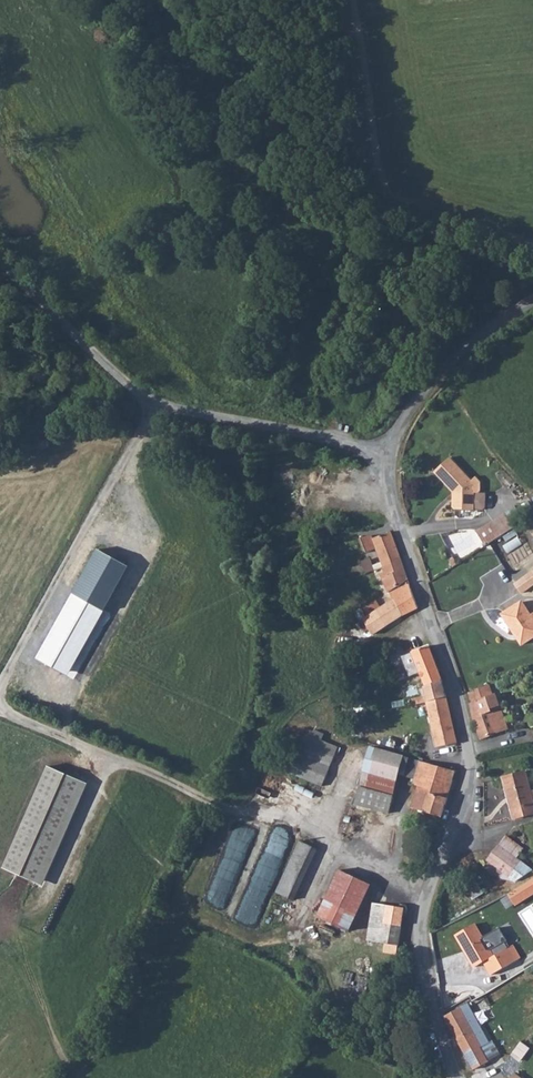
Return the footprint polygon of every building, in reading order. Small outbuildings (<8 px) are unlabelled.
[(476,484),(450,457),(434,471),(453,491),(453,508),(475,509),(476,484)] [(510,510),(490,523),(499,537),(519,524),(510,510)] [(478,530),(486,545),(499,537),(490,523),(478,530)] [(402,560),(390,533),(374,539),(372,535),(363,537),(368,552),(377,550),(384,567),(402,560)] [(71,676),(130,568),(99,548),(37,657),(71,676)] [(402,560),(384,567),(386,572),(381,575),(388,589),(408,580),(402,560)] [(532,570),(512,583),(520,595),(532,586),(532,572),(532,570)] [(408,580),(388,589),(393,601),(403,617),(417,609),(408,580)] [(376,610),(388,626),(403,617),(393,601),(376,610)] [(369,603),(362,606),(368,616),(364,620),(373,635),(388,626),(376,610),(374,611),(369,603)] [(531,619),(521,604),(502,616),(515,637),(519,635),(525,644),(532,639),(532,618),(531,619)] [(440,681),(429,647),(420,651),(417,645),(402,652),(411,670),(417,668),(425,687),(440,681)] [(425,687),(423,688),(426,697),(428,703),(446,699),(440,681),(425,687)] [(487,685),(472,691),(474,698),(490,693),(487,685)] [(476,704),(470,706),(480,740),(499,734),(489,710),(500,706),(496,695),(491,696),(490,693),(474,698),(476,704)] [(411,701),(413,707),(426,704),(428,703),(426,697),(411,701)] [(450,718),(446,699),(428,703),(426,704),(431,722),(450,718)] [(508,731),(500,706),(489,710),(499,734),(508,731)] [(450,718),(431,722),(438,749),(456,744),(450,718)] [(305,736),(293,766),(312,773),(325,744),(305,736)] [(324,777),(333,758),(337,749),(325,744),(312,773),(324,777)] [(403,778),(408,759),(372,748),(360,786),(391,796),(396,777),(403,778)] [(412,807),(441,817),(450,789),(454,772),(408,759),(403,778),(410,780),(409,786),(416,789),(412,807)] [(312,773),(293,766),(289,775),(322,788),(326,778),(324,777),(312,773)] [(531,783),(528,772),(506,779),(517,820),(532,815),(532,788),(531,783)] [(76,786),(45,774),(5,878),(36,890),(76,786)] [(375,795),(392,800),(394,796),(391,796),(360,786),(359,789),(375,795)] [(389,812),(392,800),(375,795),(359,789),(355,803),(389,812)] [(522,853),(527,849),(509,836),(490,861),(512,878),(527,857),(522,853)] [(289,896),(312,847),(300,842),(277,890),(289,896)] [(267,845),(242,911),(260,918),(284,852),(267,845)] [(371,884),(340,869),(319,915),(349,930),(371,884)] [(516,905),(532,894),(532,877),(508,892),(516,905)] [(371,902),(365,941),(384,944),(382,953),(396,955),(403,908),(371,902)] [(496,957),(477,925),(457,935),(477,968),(486,963),(494,973),(518,960),(513,948),(496,957)] [(453,1032),(477,1018),(469,1005),(446,1018),(453,1032)] [(453,1032),(457,1041),(472,1031),(481,1026),(477,1018),(453,1032)] [(484,1031),(481,1026),(472,1031),(475,1034),(484,1031)] [(475,1034),(482,1047),(490,1043),(489,1028),(484,1031),(475,1034)] [(457,1041),(466,1056),(482,1047),(475,1034),(472,1031),(457,1041)] [(512,1052),(520,1059),(528,1049),(520,1042),(512,1052)] [(482,1047),(466,1056),(473,1068),(488,1060),(482,1047)]
